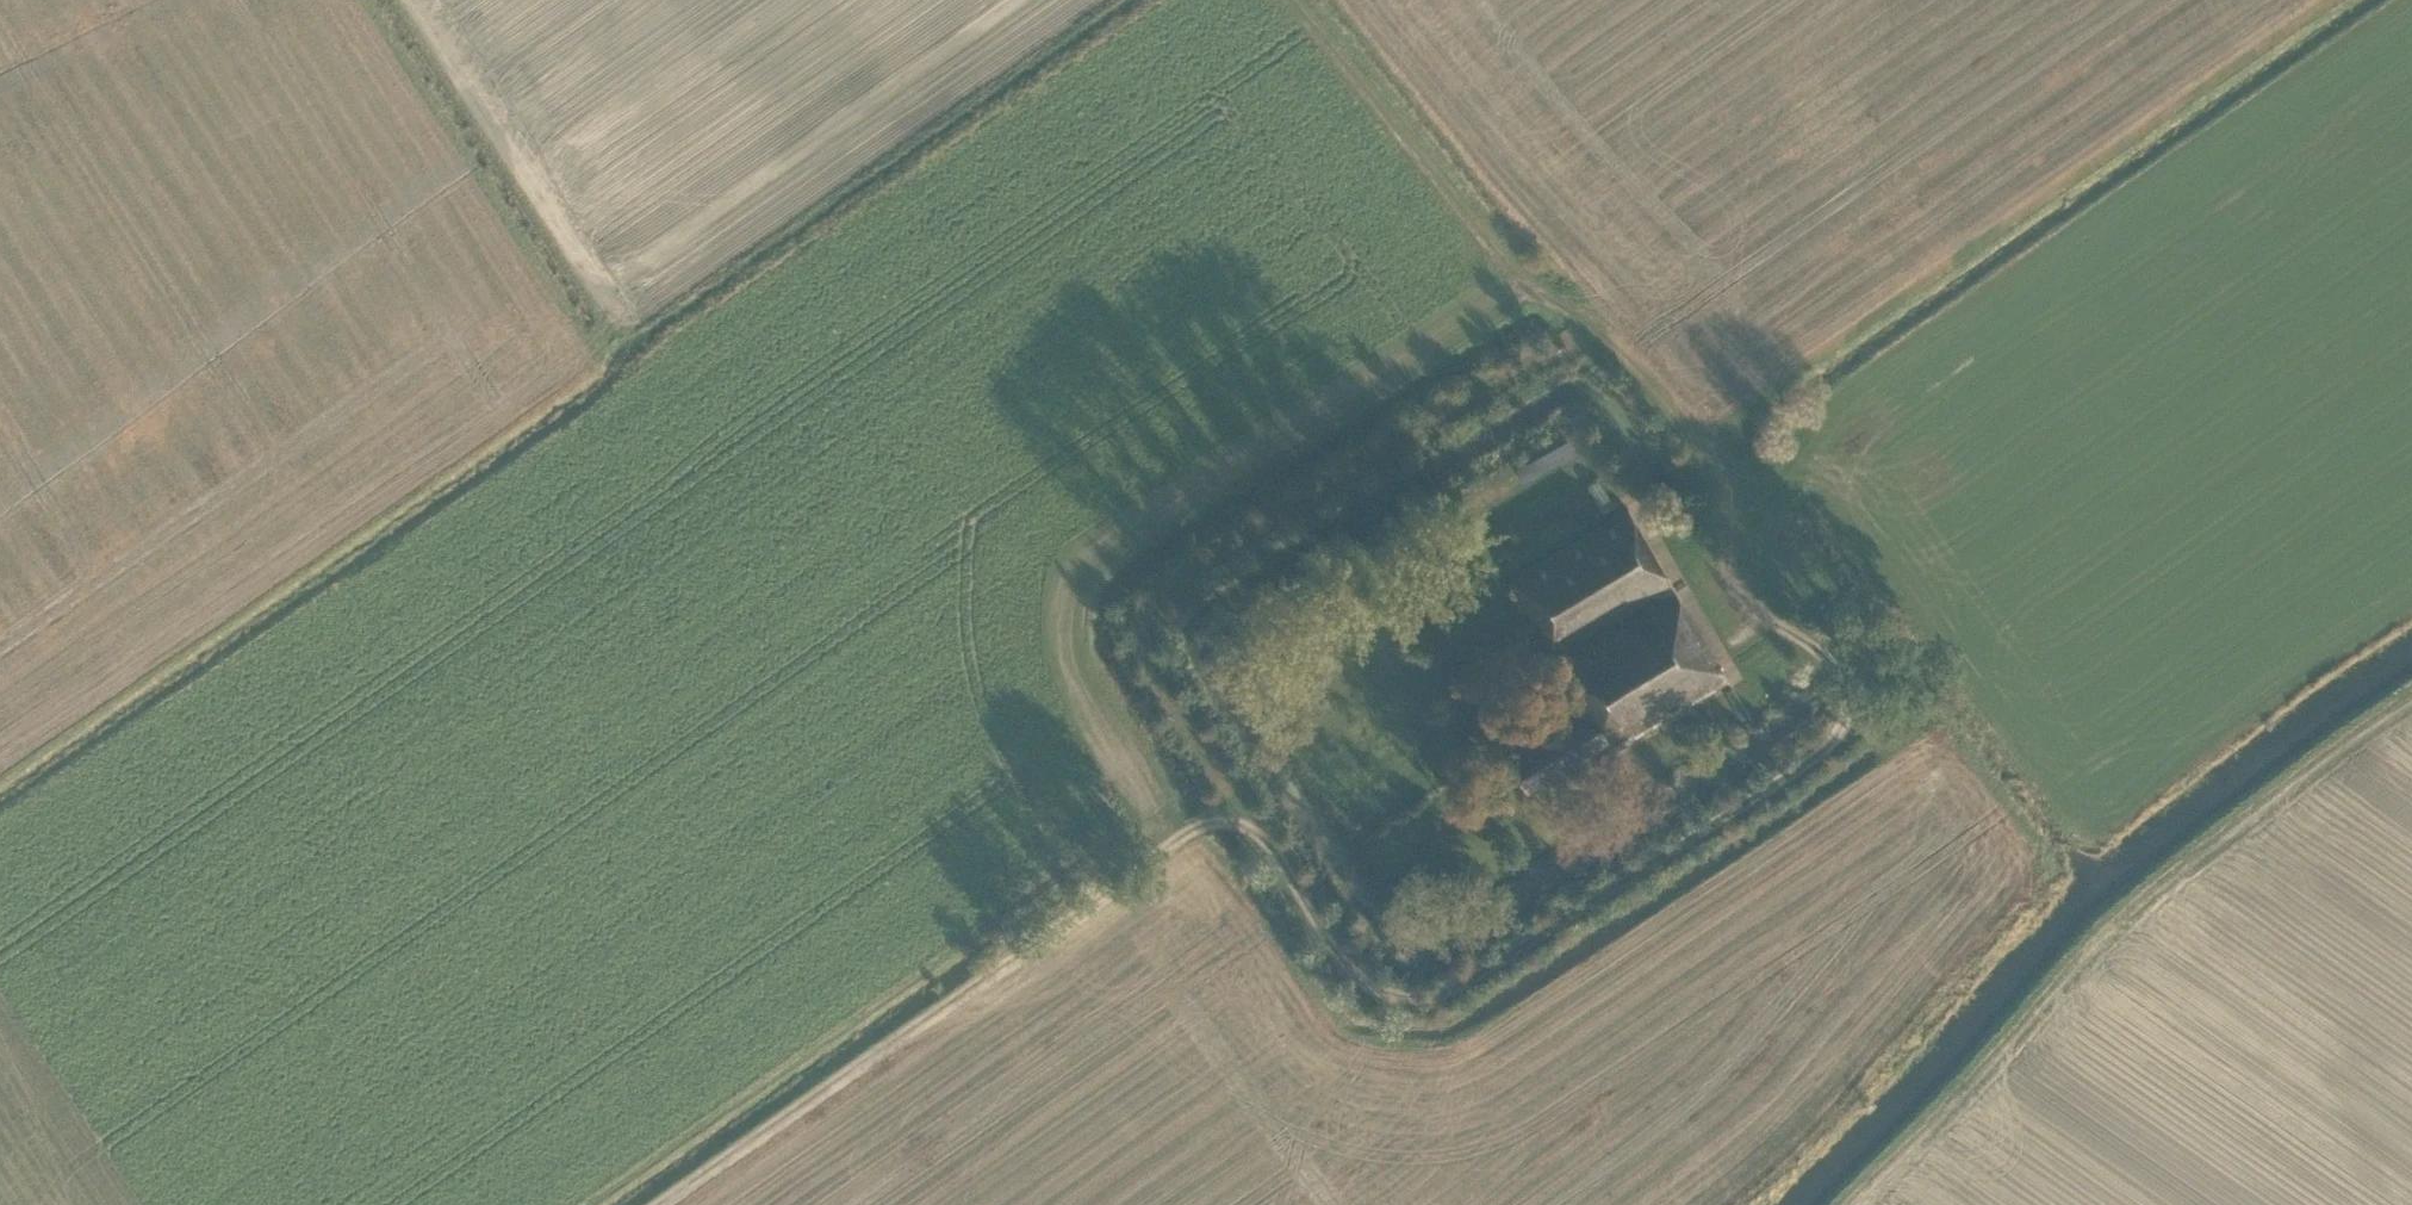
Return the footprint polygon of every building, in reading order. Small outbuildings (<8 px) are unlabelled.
[(1507,577),(1553,653),(1673,581),(1627,504),(1507,577)] [(1610,749),(1731,676),(1727,670),(1673,581),(1659,589),(1662,594),(1556,658),(1545,665),(1566,699),(1574,714),(1563,721),(1558,712),(1501,747),(1527,791),(1607,743),(1610,749)]
